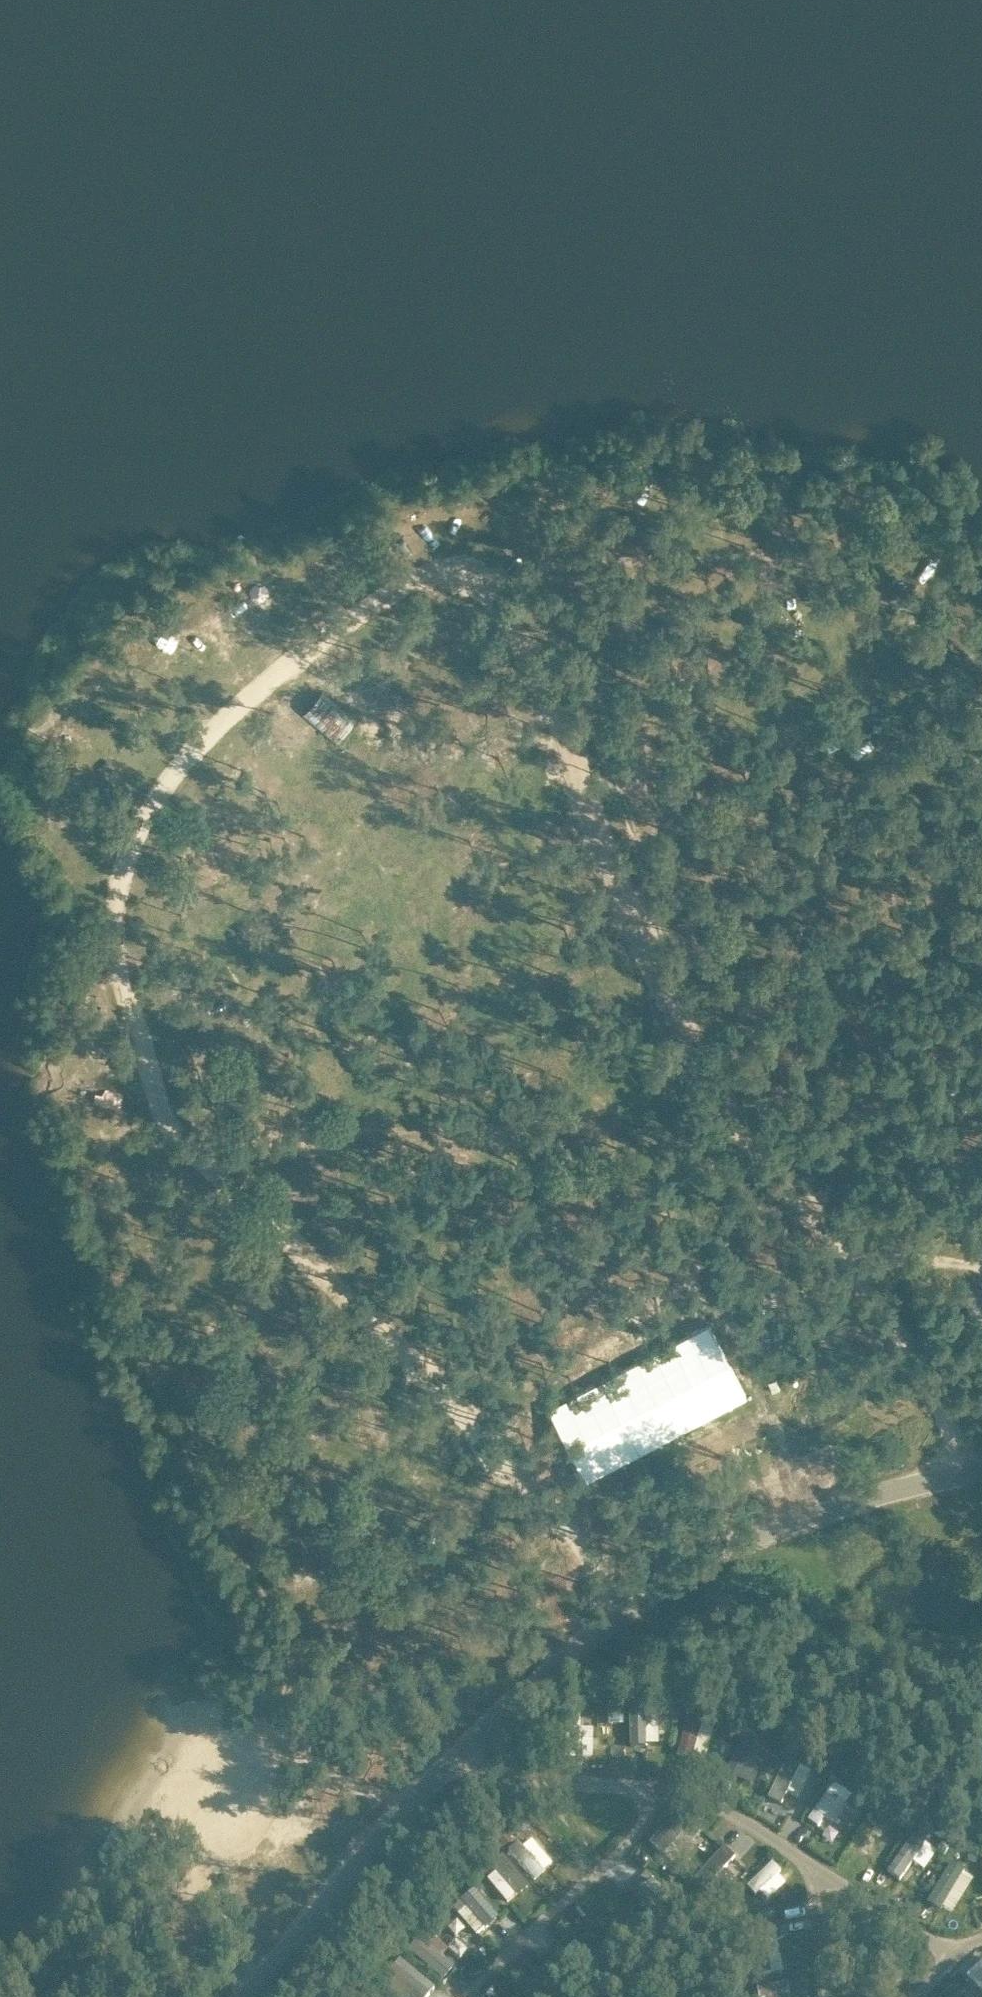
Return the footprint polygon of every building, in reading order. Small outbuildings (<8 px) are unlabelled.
[(790,1366),(784,1375),(792,1381),(798,1372),(790,1366)] [(629,1704),(631,1745),(659,1744),(658,1703),(629,1704)] [(682,1706),(670,1707),(671,1717),(683,1715),(682,1706)] [(620,1713),(608,1713),(608,1724),(620,1724),(620,1713)] [(689,1713),(678,1754),(707,1762),(718,1720),(689,1713)] [(731,1718),(728,1731),(738,1733),(741,1721),(731,1718)] [(776,1750),(773,1756),(781,1760),(785,1754),(776,1750)] [(787,1792),(801,1797),(812,1769),(785,1758),(769,1798),(783,1803),(787,1792)] [(819,1769),(816,1778),(824,1781),(827,1772),(819,1769)] [(834,1840),(839,1833),(830,1827),(853,1794),(835,1781),(807,1820),(834,1840)] [(554,1795),(545,1803),(552,1809),(560,1801),(554,1795)] [(859,1800),(855,1806),(864,1812),(868,1805),(859,1800)] [(864,1814),(849,1853),(864,1859),(872,1835),(887,1840),(893,1825),(864,1814)] [(652,1843),(672,1862),(696,1837),(676,1818),(652,1843)] [(507,1831),(497,1837),(504,1847),(514,1840),(507,1831)] [(524,1836),(519,1841),(523,1846),(528,1841),(525,1837),(524,1836)] [(748,1885),(771,1861),(751,1841),(727,1865),(748,1885)] [(938,1852),(946,1857),(953,1846),(944,1841),(938,1852)] [(969,1850),(967,1861),(976,1863),(978,1852),(969,1850)] [(509,1860),(488,1878),(509,1904),(530,1886),(509,1860)] [(685,1862),(679,1868),(690,1879),(696,1872),(685,1862)] [(768,1901),(789,1880),(771,1863),(750,1884),(768,1901)] [(929,1898),(952,1913),(975,1878),(952,1863),(929,1898)] [(688,1887),(680,1897),(690,1906),(699,1896),(688,1887)] [(797,1891),(785,1892),(786,1901),(797,1900),(797,1891)] [(713,1894),(706,1903),(712,1909),(720,1900),(713,1894)] [(459,1915),(478,1935),(498,1917),(479,1896),(459,1915)] [(525,1904),(518,1910),(526,1919),(533,1912),(525,1904)] [(576,1910),(569,1917),(576,1924),(583,1918),(576,1910)] [(435,1923),(427,1931),(436,1939),(443,1931),(435,1923)] [(567,1947),(595,1977),(616,1958),(588,1928),(567,1947)] [(455,1968),(426,1938),(413,1952),(442,1981),(455,1968)] [(455,1941),(448,1951),(462,1960),(469,1950),(455,1941)] [(620,1942),(613,1948),(621,1956),(627,1950),(620,1942)] [(483,1950),(477,1955),(482,1962),(488,1956),(483,1950)] [(814,1958),(800,1959),(801,1970),(815,1970),(814,1958)] [(967,1974),(981,1991),(981,1960),(967,1974)] [(437,1989),(408,1962),(387,1984),(402,1996),(429,1996),(437,1989)] [(499,1980),(494,1986),(502,1993),(507,1987),(499,1980)] [(788,1981),(763,1986),(765,1996),(791,1996),(788,1981)] [(945,1996),(966,1996),(955,1987),(945,1996)]
